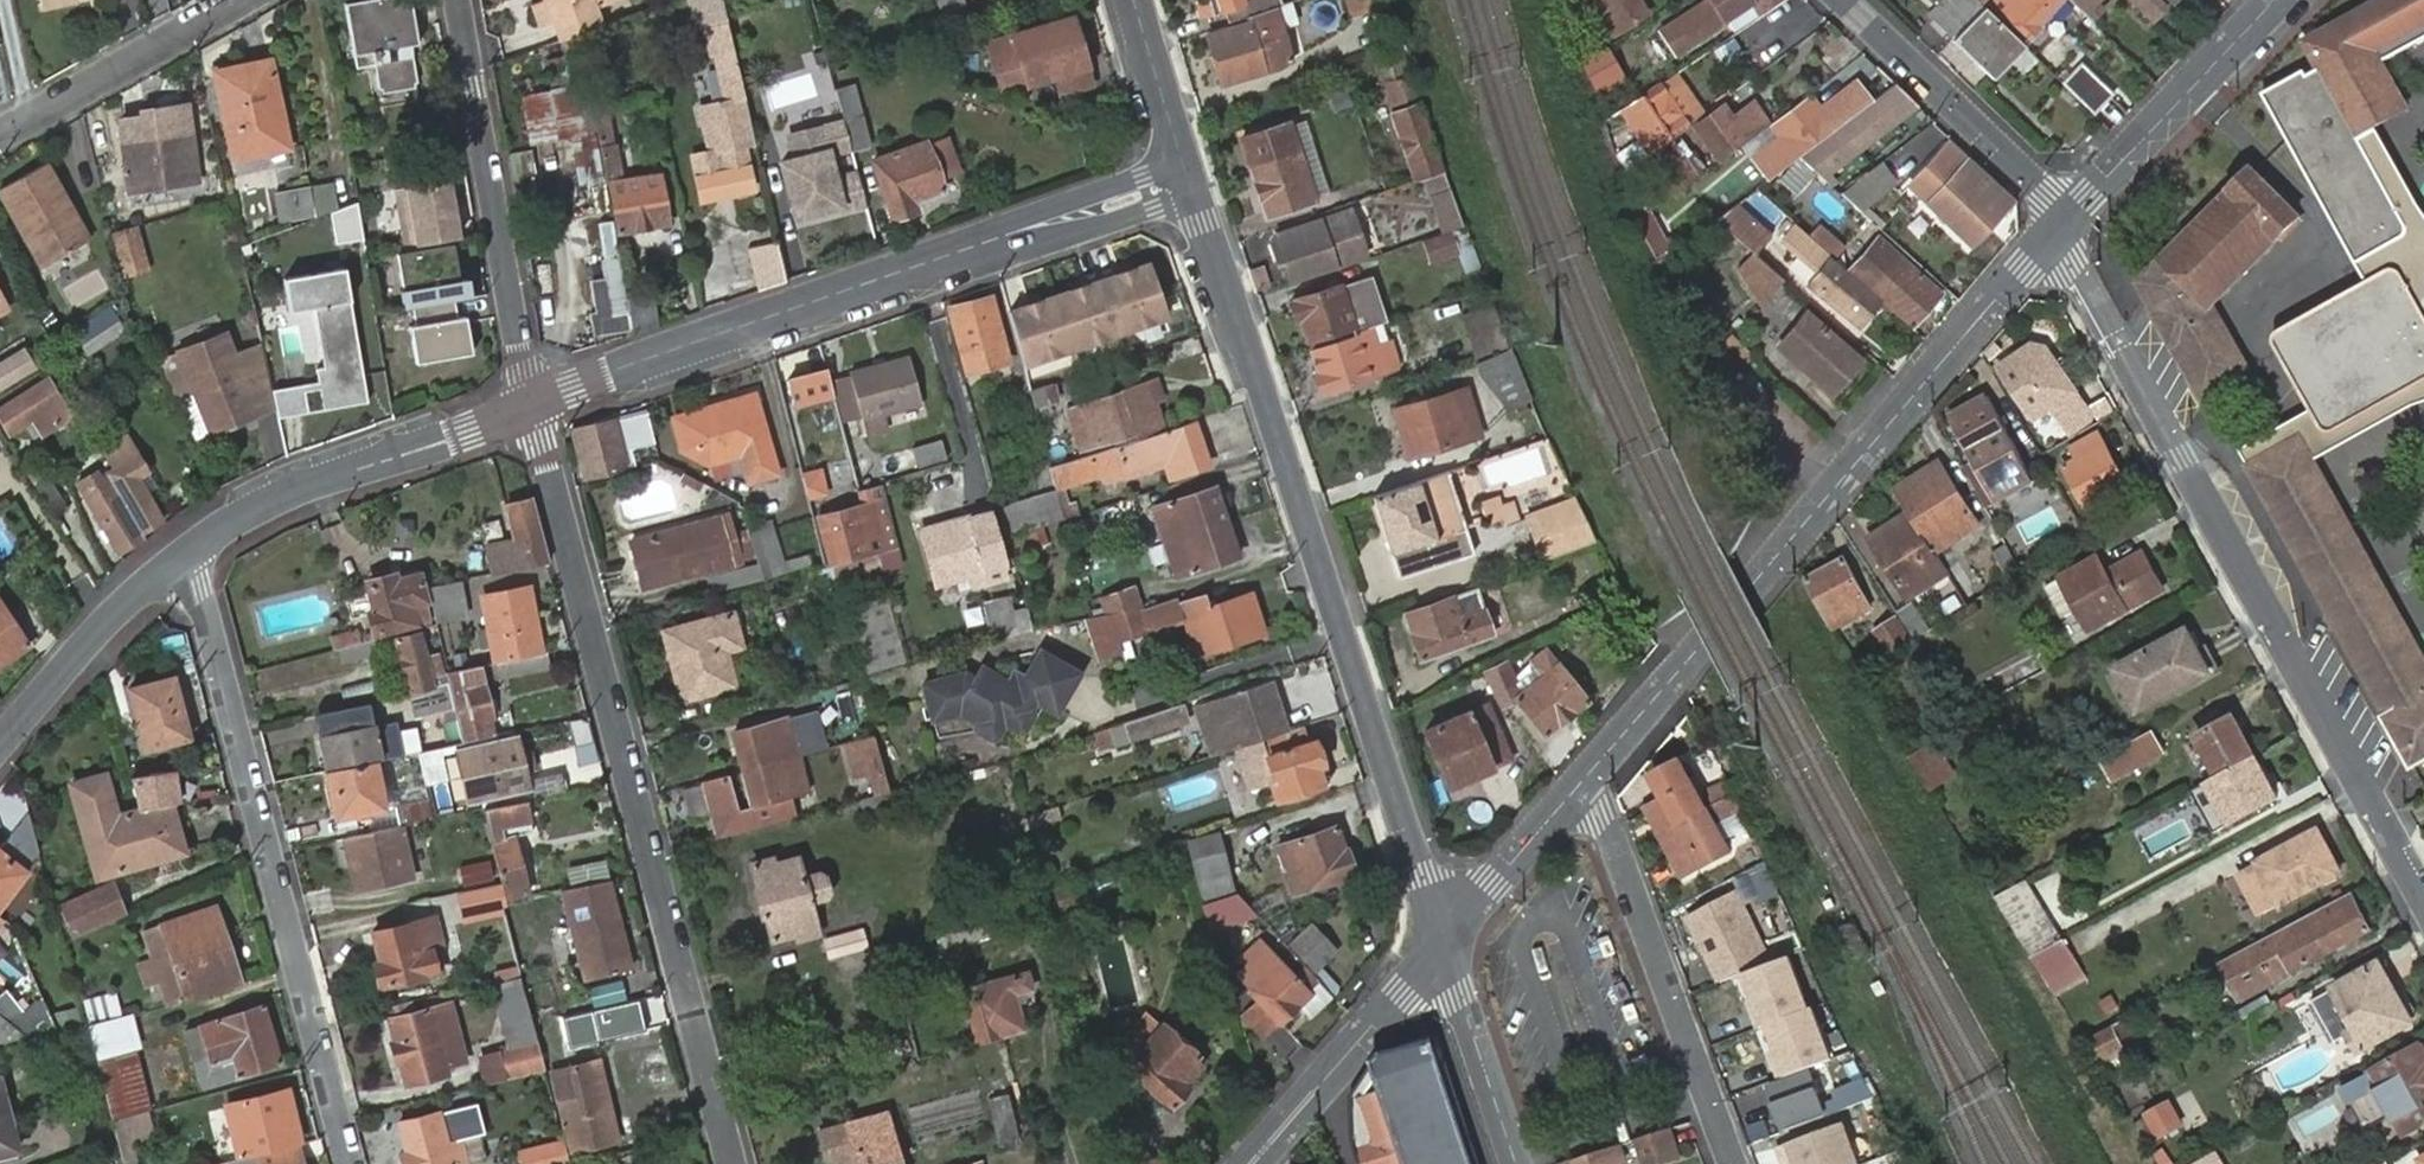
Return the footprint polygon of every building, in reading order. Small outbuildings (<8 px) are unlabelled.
[(360,70),(379,67),(382,92),(421,86),(414,48),(422,48),(415,0),(370,0),(349,3),(360,70)] [(540,26),(554,21),(610,0),(542,0),(532,4),(540,26)] [(560,38),(636,12),(631,0),(610,0),(554,21),(560,38)] [(700,24),(726,19),(722,0),(694,0),(700,24)] [(964,0),(935,0),(941,20),(967,11),(964,0)] [(1197,0),(1202,17),(1224,12),(1227,24),(1259,13),(1278,7),(1276,0),(1197,0)] [(1367,0),(1344,0),(1349,16),(1370,10),(1367,0)] [(1370,10),(1388,5),(1386,0),(1367,0),(1370,10)] [(1608,35),(1644,11),(1636,0),(1587,0),(1608,35)] [(1659,29),(1674,52),(1729,16),(1737,28),(1759,13),(1755,8),(1769,0),(1704,0),(1659,29)] [(1979,8),(1971,0),(1939,0),(1923,16),(1948,40),(1952,36),(1954,33),(1979,8)] [(1979,8),(2019,45),(2037,27),(2034,24),(2058,0),(1986,0),(1979,8)] [(2087,20),(2097,9),(2090,2),(2091,0),(2066,0),(2087,20)] [(2162,6),(2156,0),(2128,0),(2148,19),(2162,6)] [(2305,42),(2324,78),(2375,49),(2423,22),(2423,0),(2382,0),(2305,42)] [(1304,63),(1288,4),(1278,7),(1259,13),(1261,21),(1208,36),(1221,85),(1304,63)] [(2004,61),(2019,45),(1979,8),(1954,33),(1952,36),(1977,61),(1973,66),(1987,79),(2004,61)] [(701,199),(753,187),(743,143),(754,141),(726,19),(700,24),(706,53),(714,52),(725,102),(698,108),(709,152),(691,155),(701,199)] [(982,44),(989,67),(1015,60),(1023,82),(1050,74),(1056,93),(1084,85),(1065,19),(982,44)] [(1947,41),(1973,66),(1977,61),(1952,36),(1948,40),(1947,41)] [(1629,83),(1606,45),(1583,59),(1597,101),(1629,83)] [(2019,45),(2004,61),(2018,73),(2021,72),(2033,59),(2019,45)] [(1380,84),(1387,81),(1391,96),(1402,93),(1397,78),(1410,73),(1405,47),(1372,58),(1380,84)] [(2375,49),(2324,78),(2358,138),(2374,129),(2409,109),(2375,49)] [(251,74),(217,81),(233,159),(288,148),(271,60),(249,65),(251,74)] [(215,71),(217,81),(251,74),(249,65),(215,71)] [(2059,84),(2091,114),(2107,96),(2076,65),(2059,84)] [(2358,138),(2324,78),(2304,72),(2263,94),(2360,265),(2406,237),(2408,231),(2408,226),(2358,138)] [(1445,172),(1410,73),(1397,78),(1402,93),(1391,96),(1396,111),(1391,113),(1414,182),(1428,177),(1432,176),(1445,172)] [(574,182),(599,178),(592,130),(586,81),(517,93),(526,142),(567,135),(574,182)] [(1659,82),(1621,109),(1619,110),(1649,155),(1675,135),(1690,125),(1659,82)] [(1818,141),(1870,101),(1857,82),(1830,102),(1803,121),(1765,149),(1767,153),(1779,168),(1798,155),(1818,141)] [(845,117),(862,115),(855,83),(835,87),(845,117)] [(1916,105),(1894,84),(1870,101),(1818,141),(1798,155),(1829,183),(1833,179),(1827,173),(1916,105)] [(1796,111),(1803,121),(1830,102),(1823,91),(1796,111)] [(119,121),(132,189),(197,180),(184,104),(143,111),(143,117),(119,121)] [(1720,158),(1766,124),(1752,104),(1732,120),(1724,108),(1697,128),(1718,155),(1720,158)] [(845,117),(854,151),(869,145),(862,115),(845,117)] [(790,155),(777,158),(788,200),(812,194),(816,208),(839,202),(841,207),(864,201),(855,168),(838,173),(833,157),(854,151),(845,117),(784,133),(790,155)] [(1257,160),(1249,163),(1266,215),(1314,199),(1312,192),(1298,148),(1291,126),(1290,122),(1251,135),(1257,160)] [(1298,148),(1312,192),(1326,187),(1313,144),(1305,122),(1291,126),(1298,148)] [(2374,129),(2358,138),(2408,226),(2408,231),(2406,237),(2360,265),(2369,283),(2387,273),(2395,272),(2402,274),(2419,307),(2423,317),(2423,218),(2374,129)] [(1242,138),(1249,163),(1257,160),(1251,135),(1242,138)] [(1669,194),(1703,171),(1681,139),(1647,163),(1669,194)] [(883,168),(876,171),(892,218),(917,210),(915,200),(943,189),(926,141),(880,156),(883,168)] [(614,144),(598,146),(606,186),(608,186),(615,229),(667,222),(662,190),(659,191),(657,173),(619,178),(614,144)] [(1897,165),(1921,189),(1938,172),(1916,147),(1897,165)] [(872,159),(876,171),(883,168),(880,156),(872,159)] [(1,187),(43,263),(91,237),(49,161),(1,187)] [(1983,219),(2002,198),(1965,163),(1927,205),(1971,245),(1989,225),(1983,219)] [(1890,183),(1875,165),(1838,192),(1856,208),(1890,183)] [(1432,176),(1428,177),(1436,200),(1452,194),(1445,172),(1432,176)] [(2203,398),(2252,370),(2215,307),(2301,219),(2254,172),(2136,284),(2203,398)] [(446,178),(394,187),(404,245),(456,236),(446,178)] [(313,216),(308,187),(272,194),(277,224),(313,216)] [(1768,232),(1784,216),(1756,188),(1740,205),(1768,232)] [(334,192),(313,196),(315,216),(337,207),(334,192)] [(812,194),(788,200),(791,215),(816,208),(812,194)] [(1452,194),(1436,200),(1448,236),(1465,231),(1452,194)] [(2009,203),(2002,198),(1983,219),(1989,225),(2009,203)] [(357,199),(338,207),(343,240),(365,237),(357,199)] [(1735,203),(1715,219),(1752,253),(1770,233),(1735,203)] [(1351,211),(1319,221),(1323,230),(1336,226),(1354,221),(1351,211)] [(1319,221),(1276,234),(1278,241),(1280,240),(1285,258),(1283,260),(1290,279),(1334,265),(1330,255),(1362,246),(1354,221),(1336,226),(1323,230),(1319,221)] [(124,269),(152,264),(144,222),(116,227),(124,269)] [(1465,231),(1455,235),(1460,252),(1468,275),(1482,269),(1465,231)] [(1818,277),(1808,289),(1852,329),(1875,300),(1803,234),(1788,249),(1818,277)] [(1428,242),(1433,259),(1460,252),(1455,235),(1428,242)] [(262,237),(237,245),(240,257),(265,247),(262,237)] [(786,280),(776,238),(746,246),(757,286),(786,280)] [(1847,270),(1909,326),(1938,294),(1876,238),(1847,270)] [(1280,240),(1278,241),(1272,242),(1278,261),(1283,260),(1285,258),(1280,240)] [(402,292),(408,291),(414,326),(408,327),(415,365),(472,355),(465,318),(457,319),(451,283),(459,282),(453,245),(396,255),(402,292)] [(1362,246),(1330,255),(1334,265),(1366,255),(1362,246)] [(587,316),(593,315),(597,332),(627,328),(616,253),(597,256),(601,275),(587,277),(592,308),(586,310),(587,316)] [(1781,279),(1753,254),(1738,271),(1760,304),(1781,279)] [(1021,366),(1165,318),(1147,264),(1006,310),(1021,366)] [(346,268),(286,279),(306,386),(272,392),(278,421),(371,404),(346,268)] [(2419,307),(2402,274),(2395,272),(2387,273),(2369,283),(2278,334),(2275,340),(2276,344),(2281,354),(2313,413),(2321,429),(2327,433),(2333,432),(2423,382),(2423,317),(2419,307)] [(1290,299),(1296,318),(1302,317),(1309,339),(1352,325),(1352,328),(1371,322),(1386,318),(1371,274),(1348,280),(1290,299)] [(628,301),(633,331),(658,323),(650,293),(628,301)] [(950,308),(968,371),(1007,359),(990,296),(950,308)] [(1476,355),(1505,345),(1492,306),(1463,315),(1476,355)] [(1776,348),(1832,394),(1859,359),(1803,313),(1776,348)] [(593,315),(587,316),(590,333),(597,332),(593,315)] [(1371,322),(1352,328),(1351,329),(1354,335),(1359,334),(1364,350),(1379,346),(1371,322)] [(1383,345),(1379,346),(1364,350),(1359,334),(1354,335),(1315,348),(1320,369),(1316,370),(1322,391),(1380,374),(1381,369),(1390,366),(1383,345)] [(213,362),(187,371),(210,432),(255,416),(228,342),(209,348),(213,362)] [(1383,345),(1390,366),(1399,364),(1392,342),(1383,345)] [(182,357),(187,371),(213,362),(209,348),(182,357)] [(2002,370),(2035,421),(2053,408),(2069,433),(2091,418),(2075,394),(2076,392),(2048,351),(2032,348),(2002,370)] [(35,365),(26,350),(0,364),(0,385),(35,365)] [(1478,375),(1517,359),(1513,350),(1475,365),(1478,375)] [(851,373),(864,420),(923,403),(910,357),(851,373)] [(1534,402),(1517,359),(1478,375),(1507,412),(1534,402)] [(836,401),(827,369),(811,374),(819,404),(836,401)] [(0,405),(0,417),(9,431),(31,417),(40,432),(68,415),(51,374),(0,405)] [(1136,438),(1163,428),(1149,382),(1123,390),(1070,408),(1081,447),(1135,432),(1136,438)] [(2333,432),(2327,433),(2321,429),(2300,441),(2310,460),(2410,404),(2423,399),(2423,382),(2333,432)] [(1053,383),(1028,392),(1032,406),(1057,400),(1053,383)] [(739,450),(744,467),(748,477),(777,468),(753,390),(674,414),(684,447),(707,460),(739,450)] [(1452,391),(1404,405),(1412,431),(1402,433),(1408,455),(1482,436),(1476,414),(1460,418),(1456,404),(1472,400),(1469,390),(1453,394),(1452,391)] [(1985,477),(2001,504),(2038,484),(1990,399),(1953,420),(1985,477)] [(1476,414),(1472,400),(1456,404),(1460,418),(1476,414)] [(1412,431),(1404,405),(1395,408),(1402,433),(1412,431)] [(575,430),(587,476),(631,464),(630,462),(633,461),(628,445),(655,438),(650,412),(619,422),(618,419),(575,430)] [(2245,472),(2250,468),(2300,441),(2321,429),(2313,413),(2236,456),(2245,472)] [(1206,464),(1194,423),(1192,419),(1136,438),(1048,467),(1053,488),(1099,474),(1101,479),(1120,474),(1122,480),(1167,462),(1171,475),(1206,464)] [(2066,470),(2090,512),(2129,490),(2098,435),(2072,449),(2080,462),(2066,470)] [(915,449),(921,465),(950,457),(945,439),(915,449)] [(2414,769),(2423,763),(2423,665),(2310,460),(2300,441),(2250,468),(2388,716),(2383,719),(2410,771),(2414,769)] [(713,475),(744,467),(739,450),(707,460),(713,475)] [(86,497),(83,499),(117,551),(142,535),(141,532),(162,519),(147,492),(154,487),(134,453),(104,472),(110,483),(98,490),(90,478),(79,485),(86,497)] [(855,482),(871,477),(865,458),(849,462),(855,482)] [(40,460),(24,471),(53,518),(69,507),(40,460)] [(1942,463),(1897,489),(1912,514),(1935,552),(1980,526),(1942,463)] [(1456,493),(1450,469),(1371,493),(1389,551),(1465,528),(1458,505),(1428,514),(1425,503),(1455,494),(1456,493)] [(1985,477),(1975,483),(1989,510),(2001,504),(1985,477)] [(1179,532),(1227,518),(1215,483),(1169,498),(1179,532)] [(1062,519),(1054,491),(1032,498),(1040,526),(1062,519)] [(1600,540),(1578,493),(1528,508),(1546,559),(1600,540)] [(1458,505),(1455,494),(1425,503),(1428,514),(1458,505)] [(1480,503),(1486,521),(1505,516),(1502,506),(1498,497),(1480,503)] [(1169,536),(1179,532),(1169,498),(1157,501),(1169,536)] [(546,561),(529,499),(506,505),(514,539),(487,545),(492,567),(486,569),(488,575),(546,561)] [(1068,504),(1063,518),(1079,513),(1076,501),(1068,504)] [(1514,502),(1502,506),(1505,516),(1518,512),(1514,502)] [(820,514),(832,563),(844,560),(863,555),(869,553),(857,504),(820,514)] [(950,526),(927,533),(940,581),(976,572),(979,584),(1014,575),(995,507),(948,521),(950,526)] [(1907,597),(1948,572),(1943,565),(1935,552),(1912,514),(1873,538),(1907,597)] [(722,518),(707,521),(712,538),(726,535),(722,518)] [(1237,554),(1227,518),(1179,532),(1169,536),(1169,537),(1180,571),(1237,554)] [(747,529),(763,575),(815,560),(813,551),(783,560),(769,520),(746,526),(747,529)] [(712,538),(707,521),(661,534),(631,542),(643,587),(723,565),(733,563),(726,535),(712,538)] [(926,528),(927,533),(950,526),(948,521),(926,528)] [(1465,528),(1389,551),(1398,577),(1472,554),(1465,528)] [(747,529),(726,535),(733,563),(723,565),(730,589),(763,579),(763,575),(747,529)] [(2009,578),(2021,570),(2008,546),(1995,553),(2009,578)] [(876,551),(869,553),(863,555),(866,568),(880,564),(876,551)] [(844,560),(848,573),(866,568),(863,555),(844,560)] [(2100,559),(2064,579),(2047,589),(2063,620),(2081,610),(2091,630),(2165,591),(2145,555),(2108,574),(2100,559)] [(1948,572),(1970,608),(1981,600),(1957,558),(1943,565),(1948,572)] [(844,560),(832,563),(835,576),(848,573),(844,560)] [(1811,581),(1837,630),(1874,609),(1847,561),(1811,581)] [(392,577),(366,582),(374,613),(370,613),(375,631),(421,621),(422,624),(428,622),(417,577),(394,583),(392,577)] [(465,612),(459,582),(426,589),(433,619),(465,612)] [(1107,609),(1139,600),(1133,582),(1098,593),(1103,611),(1107,609)] [(497,662),(542,652),(526,587),(484,597),(497,662)] [(1402,614),(1420,659),(1494,631),(1477,587),(1402,614)] [(994,592),(1002,624),(1018,619),(1010,588),(994,592)] [(1141,605),(1139,600),(1107,609),(1114,635),(1180,613),(1186,612),(1199,651),(1263,629),(1251,592),(1207,606),(1204,593),(1177,601),(1175,595),(1141,605)] [(843,609),(864,675),(902,663),(882,597),(843,609)] [(1912,603),(1897,613),(1916,642),(1930,633),(1912,603)] [(1114,635),(1107,609),(1103,611),(1091,615),(1088,615),(1100,654),(1118,648),(1114,635)] [(26,644),(12,621),(8,624),(0,610),(0,661),(26,644)] [(1193,652),(1199,651),(1186,612),(1180,613),(1193,652)] [(726,649),(741,645),(733,613),(665,633),(681,698),(734,684),(726,649)] [(1876,633),(1889,654),(1911,640),(1898,619),(1876,633)] [(332,636),(335,650),(340,650),(350,647),(358,645),(356,631),(332,636)] [(440,651),(436,631),(421,635),(426,655),(440,651)] [(434,687),(431,674),(426,655),(421,635),(421,633),(395,639),(407,693),(434,687)] [(2208,674),(2186,633),(2117,670),(2139,712),(2208,674)] [(377,653),(374,641),(358,645),(350,647),(340,650),(343,662),(377,653)] [(1494,692),(1502,707),(1515,695),(1544,732),(1587,699),(1547,647),(1530,660),(1541,674),(1520,690),(1505,660),(1483,671),(1494,692)] [(925,686),(930,711),(958,705),(979,716),(973,725),(993,739),(1004,721),(1021,731),(1031,714),(1029,709),(1035,698),(1052,709),(1076,675),(1074,670),(1042,652),(1037,653),(1024,676),(1013,670),(1006,681),(982,668),(978,668),(973,678),(963,673),(926,682),(925,686)] [(504,662),(508,677),(548,666),(545,653),(504,662)] [(312,678),(308,659),(255,670),(258,689),(312,678)] [(494,735),(478,666),(444,673),(447,684),(454,709),(462,742),(494,735)] [(447,684),(444,673),(444,671),(431,674),(434,687),(447,684)] [(1494,692),(1483,671),(1465,679),(1476,700),(1494,692)] [(1268,677),(1193,702),(1210,753),(1238,744),(1285,729),(1268,677)] [(182,708),(174,678),(129,690),(145,751),(190,739),(186,723),(182,708)] [(454,709),(447,684),(434,687),(407,693),(413,719),(454,709)] [(395,724),(413,719),(407,693),(389,697),(394,722),(395,724)] [(1107,724),(1113,742),(1186,717),(1180,699),(1107,724)] [(1423,727),(1443,774),(1460,766),(1464,776),(1510,757),(1486,701),(1423,727)] [(191,722),(187,706),(182,708),(186,723),(191,722)] [(787,718),(791,739),(807,735),(802,715),(787,718)] [(2232,717),(2196,736),(2217,777),(2253,758),(2232,717)] [(734,732),(743,769),(782,759),(778,742),(788,739),(783,720),(734,732)] [(394,722),(371,727),(318,739),(325,771),(370,761),(379,759),(402,755),(395,724),(394,722)] [(1238,744),(1251,787),(1260,784),(1269,781),(1275,799),(1322,784),(1316,767),(1323,764),(1322,762),(1324,756),(1320,745),(1315,742),(1315,740),(1308,741),(1302,723),(1285,729),(1238,744)] [(2154,731),(2151,733),(2102,759),(2113,779),(2165,752),(2154,731)] [(850,767),(865,762),(875,794),(888,790),(872,734),(843,742),(850,767)] [(901,736),(884,739),(893,783),(910,780),(901,736)] [(456,752),(468,800),(526,786),(515,739),(456,752)] [(1952,775),(1935,742),(1909,756),(1929,789),(1952,775)] [(702,781),(716,837),(796,815),(791,795),(808,791),(799,754),(782,759),(743,769),(752,805),(737,809),(728,774),(702,781)] [(2253,758),(2217,777),(2209,782),(2230,822),(2275,799),(2253,758)] [(325,771),(323,771),(334,816),(379,806),(370,761),(325,771)] [(1648,808),(1687,876),(1732,850),(1681,762),(1655,776),(1666,799),(1648,808)] [(1316,767),(1322,784),(1328,782),(1323,764),(1316,767)] [(1460,766),(1443,774),(1447,783),(1464,776),(1460,766)] [(134,776),(138,809),(176,802),(172,772),(134,776)] [(70,783),(79,816),(114,811),(103,774),(70,783)] [(426,782),(434,815),(454,811),(446,778),(426,782)] [(395,827),(428,820),(424,799),(420,784),(387,791),(395,827)] [(1709,803),(1715,818),(1736,811),(1730,795),(1709,803)] [(530,829),(522,800),(482,809),(497,881),(495,882),(500,905),(506,904),(503,896),(524,891),(512,834),(530,829)] [(1020,815),(1023,828),(1061,816),(1058,802),(1020,815)] [(114,811),(79,816),(96,875),(182,850),(170,807),(127,812),(116,816),(114,811)] [(1278,844),(1286,869),(1285,871),(1293,893),(1353,870),(1345,847),(1342,848),(1334,825),(1278,844)] [(395,827),(341,839),(351,888),(405,878),(395,827)] [(2318,832),(2306,838),(2315,853),(2326,848),(2318,832)] [(1218,835),(1184,845),(1203,904),(1227,894),(1232,893),(1218,835)] [(2306,838),(2259,863),(2282,905),(2340,874),(2326,848),(2315,853),(2306,838)] [(22,870),(0,855),(0,898),(22,870)] [(611,857),(569,862),(571,880),(613,875),(611,857)] [(495,882),(489,858),(458,866),(463,889),(495,882)] [(823,898),(830,891),(825,874),(819,872),(804,874),(800,858),(775,864),(774,858),(754,863),(759,887),(756,887),(763,916),(767,915),(772,938),(798,931),(796,922),(814,918),(811,901),(823,898)] [(618,932),(604,880),(553,890),(577,979),(619,969),(612,934),(618,932)] [(2021,881),(1994,895),(2032,958),(2060,942),(2021,881)] [(500,905),(495,882),(463,889),(457,890),(462,913),(500,905)] [(60,903),(72,932),(121,913),(109,884),(60,903)] [(1739,889),(1686,917),(1718,984),(1743,973),(1774,961),(1739,889)] [(1227,894),(1203,904),(1209,925),(1244,912),(1227,894)] [(508,905),(517,951),(562,941),(552,895),(508,905)] [(2352,895),(2293,926),(2224,963),(2243,1000),(2371,932),(2352,895)] [(220,948),(228,945),(215,908),(140,934),(149,962),(135,966),(144,992),(158,988),(164,1008),(187,999),(233,985),(220,948)] [(428,918),(417,921),(423,948),(435,946),(428,918)] [(816,927),(814,918),(796,922),(798,931),(816,927)] [(372,931),(378,960),(373,961),(378,985),(441,969),(435,946),(423,948),(417,921),(372,931)] [(1280,945),(1306,971),(1329,949),(1302,922),(1280,945)] [(933,930),(935,947),(985,941),(983,924),(933,930)] [(858,931),(841,935),(825,939),(828,956),(861,947),(858,931)] [(626,967),(618,932),(612,934),(619,969),(626,967)] [(1254,934),(1229,958),(1235,964),(1230,968),(1252,992),(1236,1009),(1257,1033),(1275,1016),(1280,1021),(1297,1005),(1294,1002),(1307,989),(1254,934)] [(2066,939),(2060,942),(2032,958),(2056,996),(2090,978),(2066,939)] [(241,982),(228,945),(220,948),(233,985),(241,982)] [(1774,961),(1743,973),(1762,1026),(1767,1026),(1810,1010),(1790,956),(1774,961)] [(2357,1030),(2349,1034),(2359,1054),(2412,1025),(2379,965),(2335,989),(2357,1030)] [(1011,991),(1029,985),(1025,971),(961,988),(975,1040),(1021,1028),(1017,1013),(1011,991)] [(536,1038),(520,975),(493,981),(508,1045),(536,1038)] [(1035,1004),(1029,985),(1011,991),(1017,1013),(1032,1009),(1035,1004)] [(954,987),(951,988),(934,992),(936,1000),(941,998),(942,1000),(956,997),(954,987)] [(85,996),(90,1018),(124,1011),(119,989),(85,996)] [(2234,1005),(2239,1018),(2269,1007),(2264,995),(2234,1005)] [(10,1021),(33,1041),(57,1034),(42,1000),(10,1021)] [(389,1041),(395,1062),(399,1061),(405,1082),(446,1071),(445,1065),(463,1061),(448,1002),(416,1009),(414,1000),(384,1007),(393,1040),(389,1041)] [(561,1018),(568,1049),(646,1030),(636,1000),(561,1018)] [(198,1025),(210,1064),(215,1063),(220,1079),(277,1062),(260,1007),(198,1025)] [(1160,1022),(1145,1008),(1112,1045),(1127,1059),(1160,1022)] [(1810,1010),(1767,1026),(1776,1050),(1770,1052),(1779,1077),(1832,1058),(1813,1008),(1810,1010)] [(9,1047),(33,1041),(10,1021),(0,1013),(0,1040),(9,1047)] [(851,1036),(864,1033),(857,1014),(846,1017),(851,1036)] [(87,1027),(93,1052),(132,1040),(127,1016),(87,1027)] [(2128,1020),(2113,1028),(2092,1040),(2104,1062),(2118,1054),(2123,1062),(2129,1059),(2144,1050),(2128,1020)] [(1195,1057),(1197,1054),(1160,1022),(1127,1059),(1124,1062),(1170,1104),(1187,1086),(1184,1084),(1202,1064),(1195,1057)] [(1386,1051),(1376,1061),(1380,1071),(1443,1051),(1438,1034),(1386,1051)] [(545,1071),(536,1038),(508,1045),(500,1047),(508,1079),(545,1071)] [(132,1040),(90,1053),(106,1118),(125,1114),(147,1108),(149,1108),(132,1040)] [(2369,1074),(2404,1138),(2423,1127),(2423,1046),(2369,1074)] [(1380,1071),(1385,1089),(1363,1096),(1377,1142),(1369,1145),(1356,1150),(1361,1163),(1479,1163),(1443,1051),(1380,1071)] [(552,1070),(570,1150),(616,1139),(596,1060),(552,1070)] [(1810,1071),(1772,1085),(1788,1129),(1800,1124),(1827,1115),(1843,1109),(1840,1098),(1822,1105),(1810,1071)] [(21,1151),(3,1078),(0,1079),(0,1156),(21,1151)] [(225,1104),(237,1154),(298,1141),(286,1091),(225,1104)] [(989,1100),(1000,1142),(1022,1137),(1010,1094),(989,1100)] [(1355,1105),(1369,1145),(1377,1142),(1363,1096),(1355,1105)] [(2148,1116),(2157,1135),(2158,1136),(2182,1126),(2170,1103),(2147,1113),(2148,1116)] [(147,1108),(125,1114),(133,1146),(156,1140),(147,1108)] [(404,1150),(399,1152),(403,1163),(434,1163),(466,1156),(461,1135),(447,1139),(440,1111),(397,1121),(404,1150)] [(886,1114),(820,1130),(827,1154),(838,1153),(839,1158),(844,1156),(855,1154),(857,1163),(898,1163),(886,1114)] [(2148,1138),(2157,1135),(2148,1116),(2140,1120),(2148,1138)] [(1777,1149),(1782,1163),(1865,1163),(1850,1122),(1777,1149)] [(1674,1128),(1645,1137),(1653,1163),(1660,1163),(1683,1157),(1674,1128)] [(471,1132),(461,1135),(466,1156),(477,1153),(471,1132)] [(567,1161),(561,1141),(519,1150),(522,1163),(555,1163),(567,1161)] [(297,1144),(255,1154),(258,1163),(302,1163),(297,1144)] [(1559,1163),(1626,1163),(1621,1145),(1619,1145),(1603,1151),(1559,1163)] [(847,1163),(857,1163),(855,1154),(844,1156),(847,1163)]
